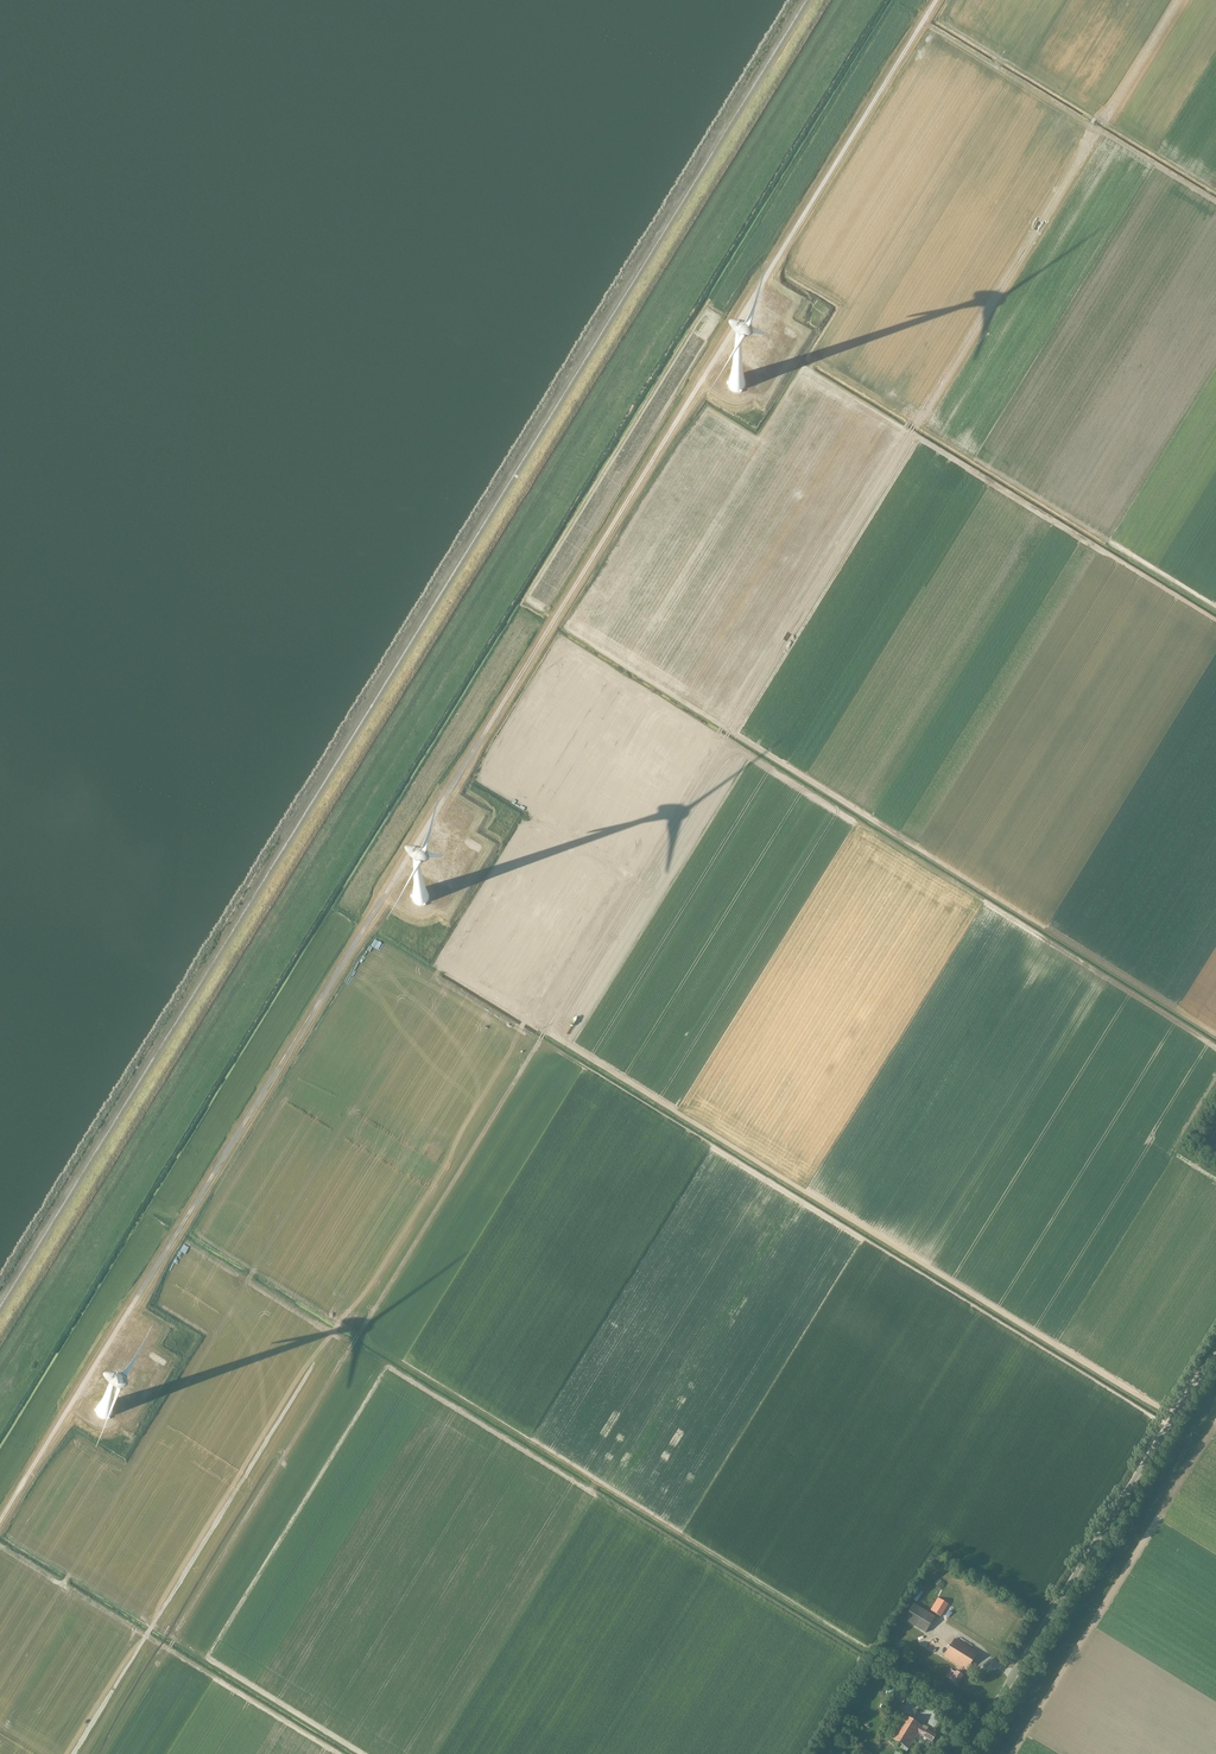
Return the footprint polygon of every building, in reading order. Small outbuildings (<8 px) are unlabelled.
[(727,380),(726,383),(727,386),(728,388),(730,390),(732,392),(735,393),(738,393),(740,392),(743,390),(744,388),(746,386),(746,383),(746,380),(744,378),(743,376),(740,374),(738,373),(735,373),(732,374),(730,376),(728,378),(727,380)] [(411,895),(411,897),(411,900),(412,903),(414,905),(417,906),(419,907),(422,907),(425,906),(427,905),(429,903),(430,900),(430,897),(430,895),(429,892),(427,890),(425,889),(422,888),(419,888),(417,889),(414,890),(412,892),(411,895)] [(1207,1136),(1215,1141),(1215,1121),(1207,1136)] [(95,1406),(94,1409),(95,1412),(96,1414),(98,1416),(100,1418),(103,1419),(105,1419),(108,1418),(110,1416),(112,1414),(113,1412),(114,1409),(113,1406),(112,1404),(110,1401),(108,1400),(105,1399),(103,1399),(100,1400),(98,1401),(96,1404),(95,1406)] [(941,1617),(949,1604),(938,1597),(930,1610),(941,1617)] [(925,1633),(935,1617),(913,1604),(903,1619),(925,1633)] [(977,1652),(955,1639),(944,1657),(960,1667),(957,1672),(956,1671),(950,1680),(957,1684),(963,1675),(961,1675),(965,1669),(966,1670),(977,1652)] [(891,1713),(899,1701),(893,1696),(885,1709),(891,1713)] [(932,1742),(936,1735),(927,1729),(926,1730),(921,1727),(922,1726),(904,1715),(890,1737),(908,1748),(918,1732),(923,1735),(923,1736),(932,1742)]
